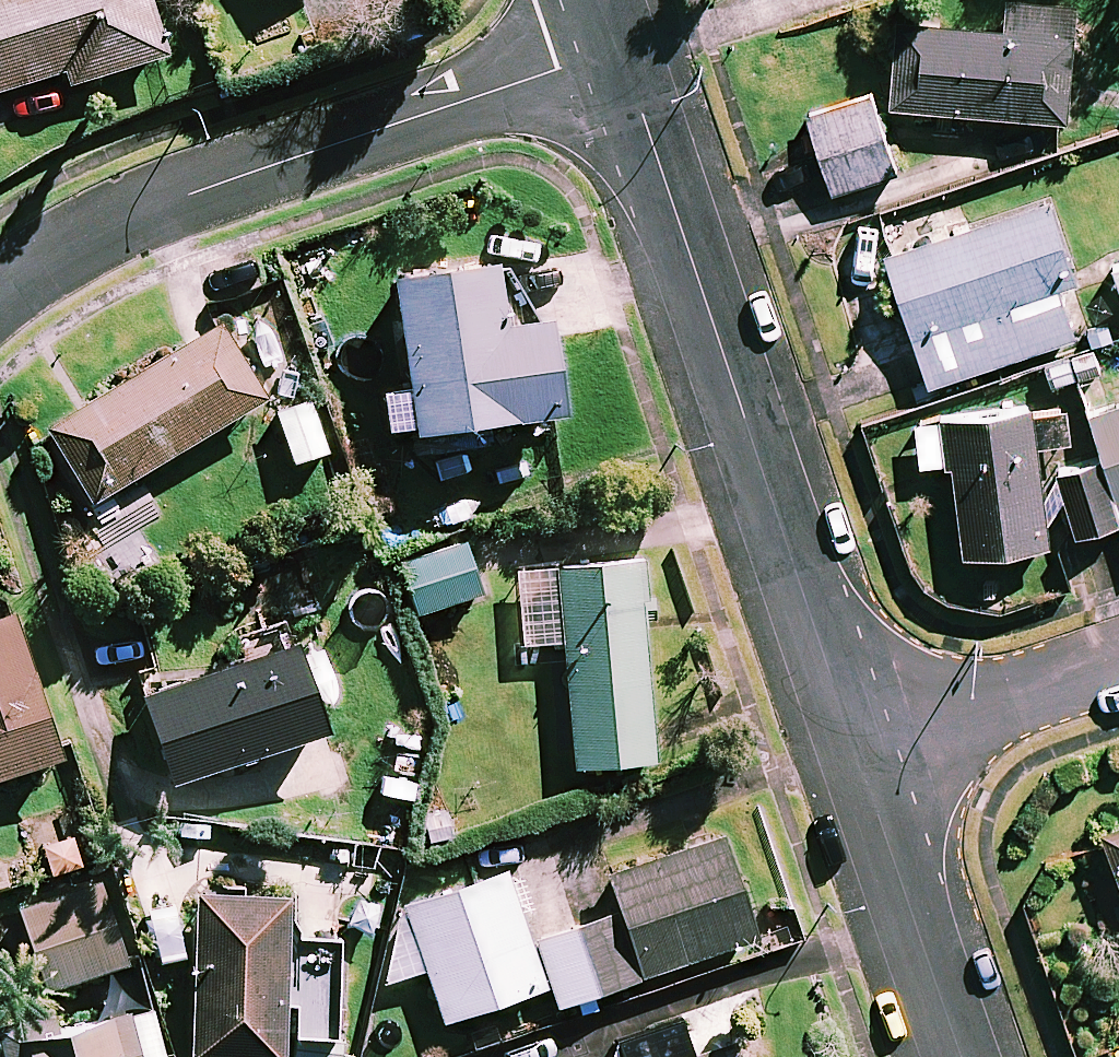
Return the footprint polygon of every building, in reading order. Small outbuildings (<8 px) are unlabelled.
[(149,0),(0,0),(0,95),(66,74),(71,89),(168,58),(149,0)] [(1067,124),(1075,10),(1000,5),(998,33),(897,26),(891,112),(1067,124)] [(895,176),(871,97),(810,116),(834,195),(895,176)] [(1072,284),(1046,206),(885,260),(928,388),(1073,340),(1057,289),(1072,284)] [(493,432),(518,428),(520,443),(545,439),(543,425),(565,422),(551,328),(505,334),(496,272),(396,286),(419,443),(428,441),(431,461),(495,451),(493,432)] [(267,402),(221,328),(50,433),(95,508),(267,402)] [(1087,408),(1082,392),(935,440),(976,566),(1118,520),(1115,512),(1118,510),(1118,397),(1087,408)] [(328,456),(310,405),(278,415),(295,467),(328,456)] [(484,598),(469,545),(401,564),(416,618),(484,598)] [(655,767),(641,566),(520,574),(526,662),(567,659),(573,749),(574,772),(655,767)] [(11,617),(0,621),(0,783),(61,763),(11,617)] [(327,740),(299,651),(147,699),(175,787),(327,740)] [(1100,835),(1118,885),(1118,828),(1100,835)] [(92,865),(83,837),(43,850),(52,878),(92,865)] [(615,914),(639,983),(757,943),(722,840),(604,880),(615,914)] [(508,876),(399,913),(388,985),(425,972),(444,1027),(550,991),(557,1011),(639,983),(615,914),(531,943),(508,876)] [(130,960),(100,883),(19,914),(49,992),(130,960)] [(200,898),(193,1056),(337,1056),(342,936),(293,934),(295,902),(200,898)] [(128,1019),(1,1056),(2,1056),(140,1056),(128,1019)] [(684,1026),(617,1048),(620,1056),(695,1056),(684,1026)] [(405,1046),(360,1056),(408,1056),(405,1046)] [(736,1047),(707,1056),(740,1056),(736,1047)]
